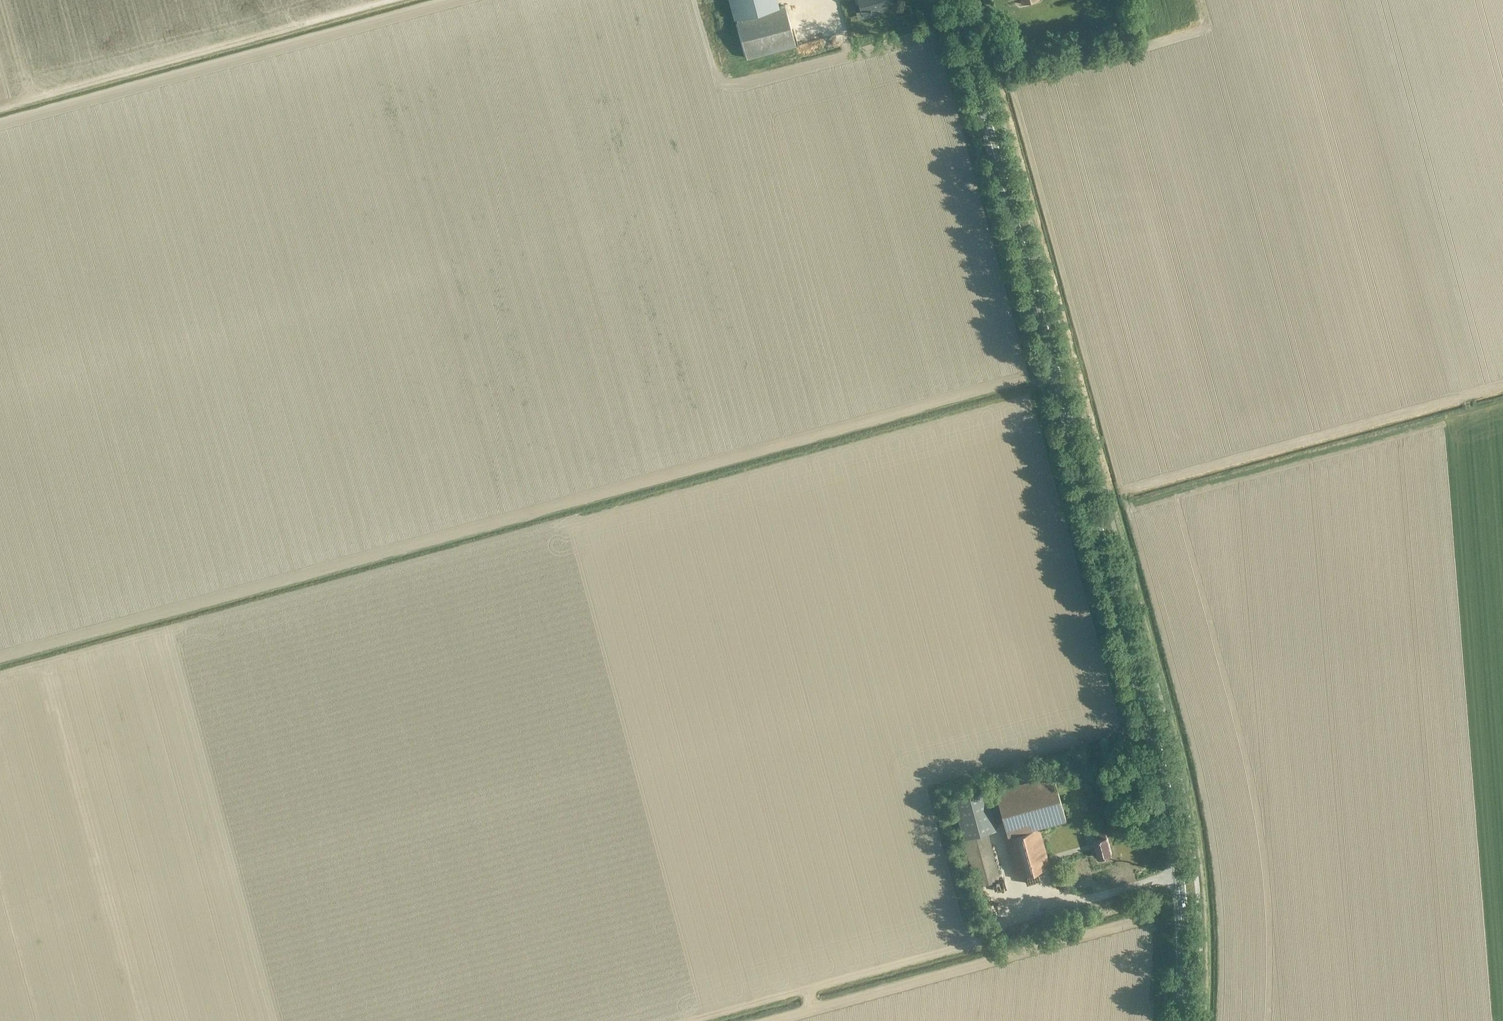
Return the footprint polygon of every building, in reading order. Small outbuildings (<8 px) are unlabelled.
[(735,17),(778,6),(777,0),(731,0),(735,17)] [(861,10),(890,2),(889,0),(858,0),(861,10)] [(735,17),(745,56),(794,43),(784,4),(778,6),(735,17)] [(1037,826),(1036,826),(1035,824),(1064,816),(1051,770),(993,787),(1006,833),(1025,827),(1025,829),(1004,835),(1015,873),(1048,864),(1037,826)] [(962,838),(975,885),(1000,878),(986,830),(995,828),(984,789),(951,798),(962,837),(962,838)] [(1098,857),(1111,853),(1106,835),(1104,830),(1095,832),(1097,838),(1093,839),(1098,857)]
